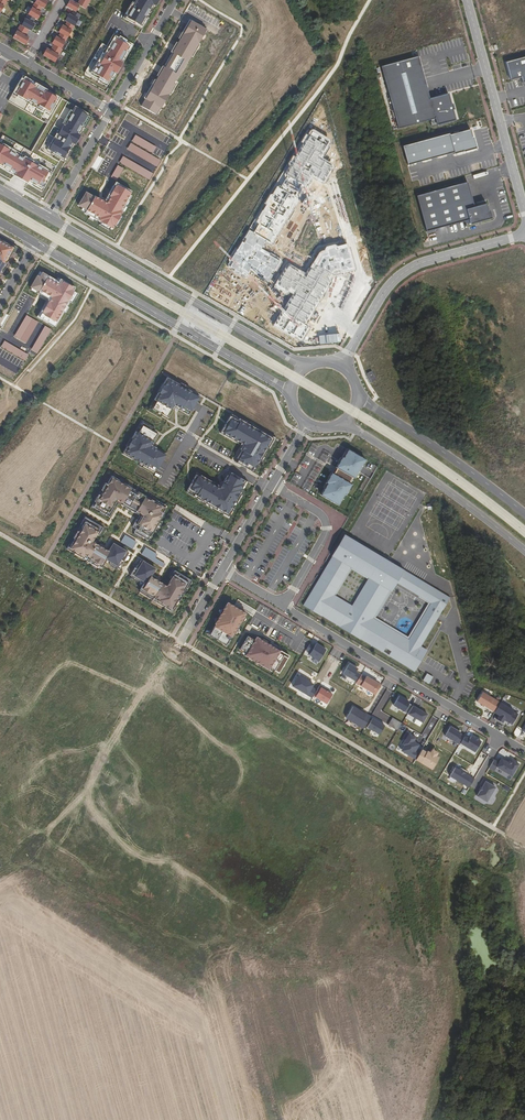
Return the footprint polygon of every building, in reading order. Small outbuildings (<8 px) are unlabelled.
[(46,1),(46,0),(36,0),(35,3),(42,7),(44,8),(45,6),(47,4),(48,2),(46,1)] [(80,6),(86,9),(88,4),(81,0),(80,0),(78,4),(75,3),(73,1),(71,0),(70,0),(66,7),(76,12),(80,6)] [(142,29),(160,0),(133,0),(123,18),(142,29)] [(40,15),(41,13),(39,12),(42,7),(35,3),(28,14),(37,20),(39,18),(40,15)] [(74,26),(81,15),(74,11),(71,15),(69,14),(68,16),(66,19),(65,21),(67,22),(74,26)] [(34,26),(35,24),(33,23),(35,19),(28,14),(22,25),(31,31),(32,29),(34,26)] [(141,106),(155,114),(160,107),(161,108),(172,89),(174,90),(178,83),(176,82),(191,56),(193,57),(197,50),(196,49),(207,30),(191,21),(188,26),(186,26),(182,33),(183,34),(175,49),(173,48),(171,52),(172,53),(164,67),(163,66),(160,70),(162,71),(153,86),(152,85),(147,93),(148,94),(141,106)] [(68,37),(74,26),(67,22),(64,26),(63,25),(59,32),(60,33),(68,37)] [(26,34),(29,30),(22,25),(20,25),(18,29),(26,34)] [(29,38),(25,36),(17,31),(13,38),(25,45),(26,43),(28,40),(29,38)] [(61,49),(68,37),(60,33),(58,38),(56,36),(55,37),(54,40),(52,43),(54,44),(61,49)] [(102,43),(85,73),(107,86),(111,79),(113,80),(134,45),(114,33),(107,46),(102,43)] [(61,49),(54,44),(51,49),(60,54),(63,49),(61,49)] [(55,62),(59,55),(50,50),(47,48),(46,50),(44,53),(43,55),(55,62)] [(419,56),(382,67),(399,129),(430,120),(436,119),(438,125),(456,120),(453,110),(455,110),(453,104),(452,104),(449,94),(430,99),(419,56)] [(506,62),(511,80),(521,77),(523,83),(524,82),(524,57),(506,62)] [(92,116),(23,76),(8,101),(47,123),(31,151),(3,135),(0,140),(0,167),(42,191),(61,159),(65,161),(92,116)] [(324,93),(203,295),(294,348),(335,344),(339,346),(376,284),(324,93)] [(471,129),(450,135),(454,153),(455,154),(464,152),(464,153),(477,149),(474,137),(473,137),(471,129)] [(157,147),(136,134),(132,141),(153,153),(157,147)] [(449,134),(403,146),(408,166),(454,153),(450,135),(449,134)] [(161,160),(131,142),(128,149),(158,166),(161,160)] [(150,179),(154,173),(124,155),(120,162),(150,179)] [(124,169),(118,166),(111,177),(117,180),(124,169)] [(468,182),(417,196),(426,232),(469,220),(470,224),(478,222),(492,218),(490,210),(488,210),(485,201),(475,204),(474,205),(472,200),(468,182)] [(118,183),(116,187),(114,186),(104,202),(95,196),(94,197),(88,193),(84,200),(82,199),(78,205),(82,208),(87,210),(85,213),(90,216),(95,219),(101,223),(110,228),(112,229),(115,225),(120,216),(122,212),(125,207),(128,202),(132,196),(130,195),(132,191),(118,183)] [(15,248),(0,239),(0,274),(15,248)] [(56,325),(64,312),(67,307),(70,302),(75,293),(73,291),(76,288),(61,279),(59,282),(57,281),(43,273),(40,277),(37,276),(31,287),(32,288),(37,291),(41,293),(40,294),(48,299),(41,312),(42,313),(40,318),(43,320),(48,323),(49,321),(50,321),(56,325)] [(15,336),(27,343),(39,322),(27,315),(15,336)] [(38,353),(52,329),(45,326),(31,350),(38,353)] [(29,355),(5,341),(2,346),(26,360),(29,355)] [(189,415),(200,396),(188,389),(179,384),(167,377),(163,384),(158,393),(148,411),(161,418),(163,414),(169,418),(174,409),(175,407),(179,409),(189,415)] [(265,453),(274,439),(259,430),(251,425),(247,423),(243,421),(231,414),(220,433),(241,445),(242,443),(245,445),(238,456),(235,462),(254,473),(261,461),(265,453)] [(144,466),(156,473),(166,454),(156,448),(152,446),(154,444),(159,435),(153,432),(155,428),(142,421),(132,439),(127,447),(123,454),(135,461),(144,466)] [(270,449),(276,438),(270,434),(269,436),(274,439),(268,448),(270,449)] [(351,484),(349,483),(353,477),(354,478),(356,474),(359,470),(360,467),(363,463),(365,459),(347,449),(340,459),(338,464),(336,467),(337,468),(333,474),(332,473),(326,483),(327,484),(325,488),(321,495),(338,505),(342,498),(345,494),(346,494),(352,484),(351,484)] [(241,495),(248,482),(228,471),(222,474),(225,479),(223,482),(219,488),(217,487),(218,485),(197,473),(186,492),(198,499),(229,517),(234,507),(237,503),(241,495)] [(155,502),(151,499),(151,501),(145,498),(146,496),(124,483),(123,485),(118,482),(119,480),(112,476),(107,484),(105,483),(101,490),(103,491),(100,495),(99,494),(94,502),(96,503),(93,507),(100,511),(106,515),(110,517),(116,507),(114,506),(117,500),(123,503),(122,505),(126,507),(131,511),(135,513),(137,511),(142,514),(139,521),(137,519),(132,527),(136,529),(134,532),(135,532),(143,537),(148,540),(150,537),(151,537),(158,525),(161,520),(165,514),(163,513),(166,508),(165,508),(160,505),(160,504),(155,502)] [(229,519),(236,508),(234,507),(229,517),(223,514),(222,515),(229,519)] [(97,545),(92,542),(93,540),(97,534),(99,535),(103,527),(85,517),(81,525),(83,526),(82,526),(79,531),(79,532),(78,531),(74,538),(75,539),(71,545),(69,548),(75,551),(76,552),(75,554),(82,558),(83,556),(84,557),(93,562),(94,563),(93,564),(100,569),(101,567),(102,568),(107,560),(111,562),(110,563),(111,564),(118,568),(119,569),(129,553),(113,544),(109,552),(103,549),(97,545)] [(124,535),(119,542),(132,549),(136,542),(124,535)] [(381,633),(369,626),(373,618),(395,581),(402,570),(395,565),(345,535),(333,556),(337,559),(334,565),(333,565),(323,580),(324,581),(321,587),(316,584),(308,598),(303,605),(311,610),(311,609),(382,652),(385,648),(391,651),(388,656),(408,668),(414,672),(420,663),(418,662),(420,659),(421,660),(426,650),(420,647),(450,597),(442,592),(442,593),(421,581),(414,593),(431,603),(409,640),(386,626),(381,633)] [(75,551),(69,548),(71,545),(69,544),(66,549),(74,553),(75,551)] [(162,567),(165,563),(154,558),(156,554),(144,547),(140,555),(162,567)] [(186,588),(186,587),(188,588),(192,581),(175,570),(170,578),(172,579),(168,585),(167,587),(163,584),(156,580),(151,577),(152,575),(155,569),(140,560),(130,576),(132,576),(139,581),(140,581),(141,580),(145,582),(140,590),(141,591),(140,592),(147,596),(148,595),(149,595),(158,601),(159,601),(158,603),(165,607),(166,606),(167,606),(173,610),(175,607),(178,601),(179,601),(184,594),(183,593),(186,588)] [(421,581),(402,570),(395,581),(414,593),(421,581)] [(246,613),(227,603),(223,610),(220,614),(218,618),(216,623),(215,624),(216,624),(212,631),(209,635),(211,636),(223,644),(226,645),(229,639),(231,640),(236,631),(239,627),(241,623),(240,623),(241,622),(243,617),(246,613)] [(386,626),(373,618),(369,626),(381,633),(386,626)] [(269,644),(256,637),(255,640),(248,636),(240,649),(247,653),(246,654),(245,656),(249,658),(253,660),(256,662),(260,665),(269,670),(269,669),(270,668),(274,670),(275,669),(280,671),(288,658),(281,654),(282,651),(270,644),(269,644)] [(314,647),(310,644),(306,650),(311,653),(310,655),(320,661),(326,650),(316,644),(314,647)] [(385,648),(382,652),(388,656),(391,651),(385,648)] [(357,682),(361,675),(356,672),(358,669),(349,664),(343,674),(357,682)] [(428,684),(433,677),(427,673),(422,680),(428,684)] [(308,680),(299,675),(293,686),(313,698),(314,696),(317,690),(312,687),(314,685),(307,681),(308,680)] [(356,683),(373,693),(379,684),(366,676),(366,678),(361,675),(357,682),(356,683)] [(381,685),(379,684),(373,693),(376,695),(381,685)] [(317,690),(314,696),(327,704),(333,694),(328,692),(325,690),(326,689),(320,685),(317,690)] [(477,702),(495,712),(500,703),(483,692),(477,702)] [(394,705),(408,714),(413,706),(408,703),(409,702),(399,696),(394,705)] [(495,712),(494,713),(499,716),(497,720),(502,723),(504,720),(511,724),(513,724),(518,714),(513,711),(514,710),(500,702),(500,703),(495,712)] [(408,714),(422,723),(427,714),(413,706),(408,714)] [(346,718),(364,729),(366,726),(371,717),(367,714),(366,715),(353,707),(346,718)] [(392,717),(388,725),(397,730),(402,723),(392,717)] [(380,735),(385,726),(373,718),(367,727),(380,735)] [(460,743),(464,736),(460,734),(460,732),(450,726),(445,736),(460,745),(460,743)] [(401,751),(416,760),(422,748),(423,747),(414,742),(416,738),(406,732),(403,737),(406,739),(403,744),(404,745),(401,751)] [(464,736),(460,743),(475,752),(481,742),(471,736),(469,739),(464,736)] [(416,760),(432,769),(439,758),(422,748),(416,760)] [(475,767),(480,769),(485,756),(480,754),(475,767)] [(499,762),(494,760),(489,768),(494,771),(497,767),(512,776),(519,764),(513,760),(511,763),(509,761),(508,762),(501,758),(499,762)] [(450,776),(469,788),(474,779),(465,774),(459,770),(455,768),(450,776)] [(477,796),(487,802),(496,787),(490,784),(490,782),(484,778),(480,785),(481,786),(482,787),(480,790),(477,796)]
